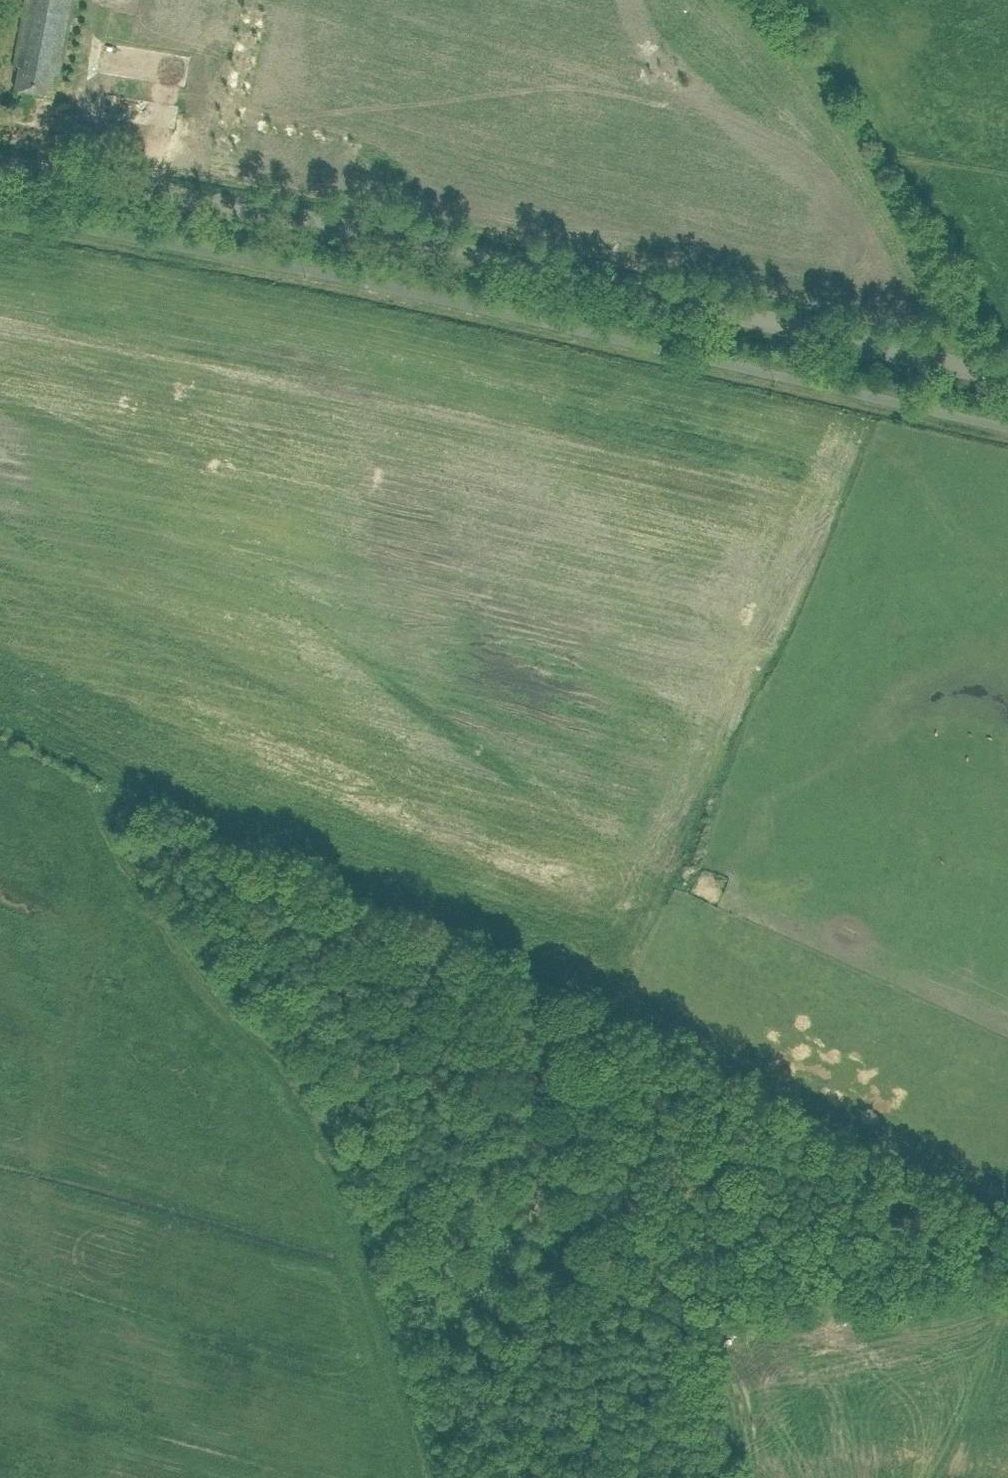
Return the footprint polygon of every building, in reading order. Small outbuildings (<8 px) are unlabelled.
[(19,67),(15,89),(50,95),(54,73),(61,74),(74,0),(25,0),(13,66),(19,67)]
